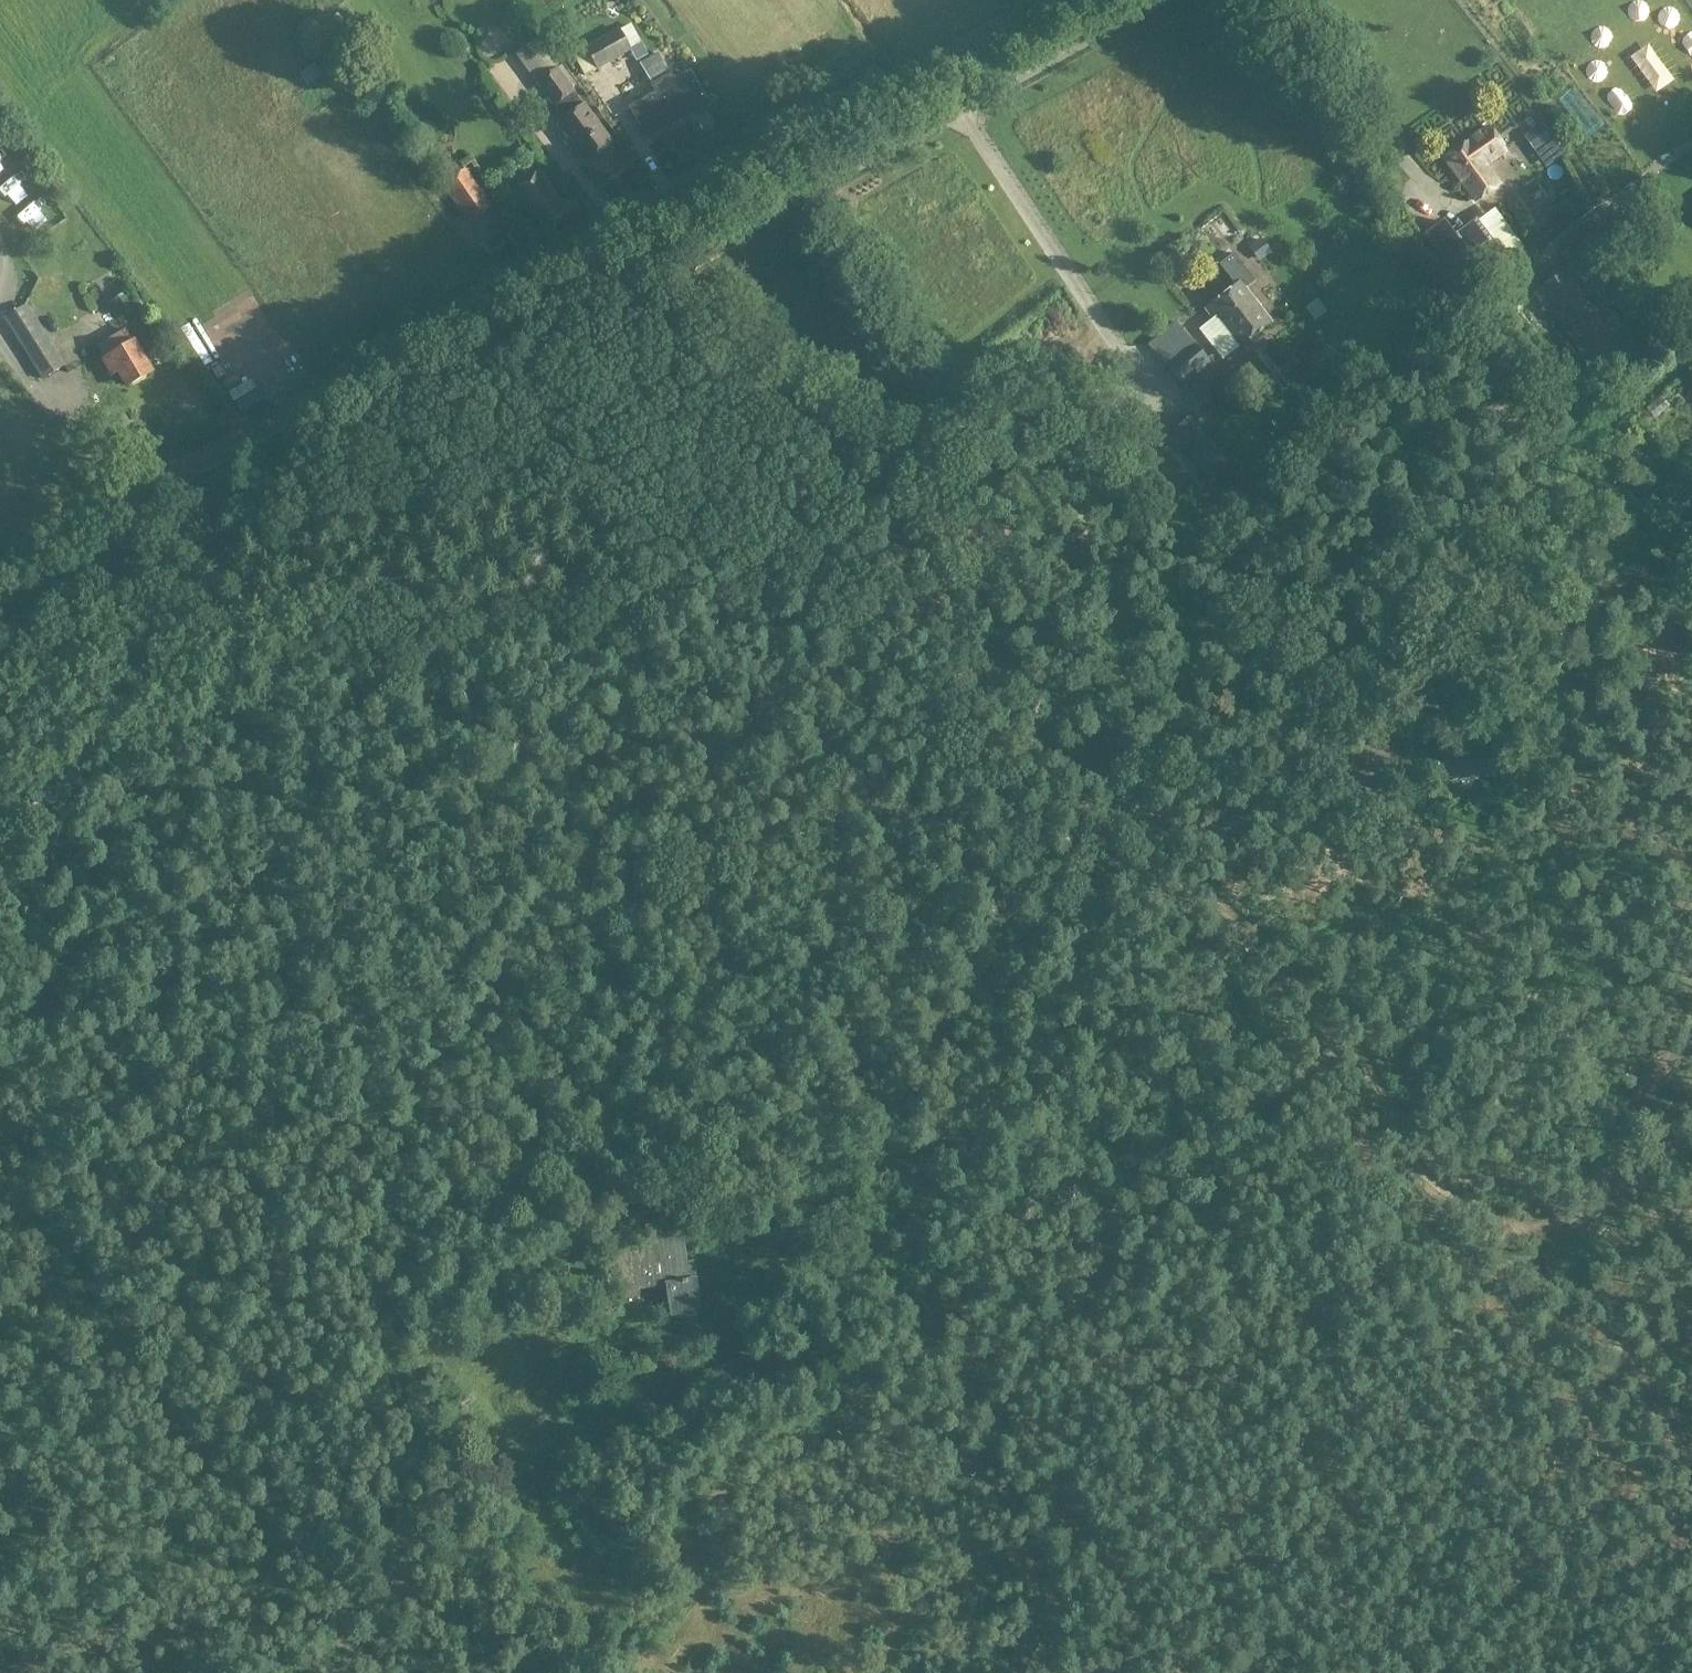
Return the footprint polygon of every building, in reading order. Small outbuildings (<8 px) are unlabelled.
[(631,25),(573,56),(584,77),(631,52),(637,62),(648,56),(631,25)] [(561,118),(567,118),(558,125),(587,163),(612,145),(583,106),(536,41),(516,55),(554,108),(557,107),(556,111),(561,118)] [(640,63),(656,95),(631,109),(647,139),(707,105),(690,75),(678,82),(674,73),(670,75),(658,53),(640,63)] [(1540,147),(1551,140),(1542,127),(1531,134),(1540,147)] [(1488,128),(1444,158),(1477,202),(1499,186),(1485,165),(1505,151),(1488,128)] [(443,185),(469,223),(492,207),(467,169),(443,185)] [(515,189),(528,208),(549,237),(583,214),(573,199),(564,205),(553,190),(540,171),(515,189)] [(1573,211),(1583,204),(1577,196),(1568,203),(1573,211)] [(882,228),(866,235),(872,248),(888,240),(882,228)] [(1477,230),(1461,242),(1485,277),(1503,263),(1477,230)] [(1548,266),(1566,248),(1552,234),(1534,251),(1548,266)] [(1262,260),(1271,252),(1261,240),(1251,247),(1262,260)] [(913,270),(931,257),(925,249),(908,262),(913,270)] [(1219,265),(1236,288),(1207,310),(1226,336),(1228,335),(1239,349),(1272,324),(1245,289),(1254,282),(1233,255),(1219,265)] [(1567,270),(1539,288),(1598,384),(1643,357),(1612,306),(1596,316),(1567,270)] [(135,308),(126,293),(110,304),(119,318),(135,308)] [(1329,312),(1319,300),(1307,309),(1317,321),(1329,312)] [(4,319),(43,381),(66,366),(27,305),(4,319)] [(1214,367),(1175,322),(1148,346),(1184,389),(1206,370),(1207,372),(1214,367)] [(97,347),(105,360),(114,376),(120,372),(128,387),(152,373),(126,330),(97,347)] [(1673,495),(1691,519),(1691,518),(1691,480),(1673,495)] [(1497,748),(1441,749),(1442,779),(1498,777),(1497,748)] [(665,1318),(700,1314),(694,1261),(686,1262),(683,1234),(649,1239),(651,1251),(605,1257),(609,1291),(665,1284),(666,1296),(662,1296),(665,1318)]
